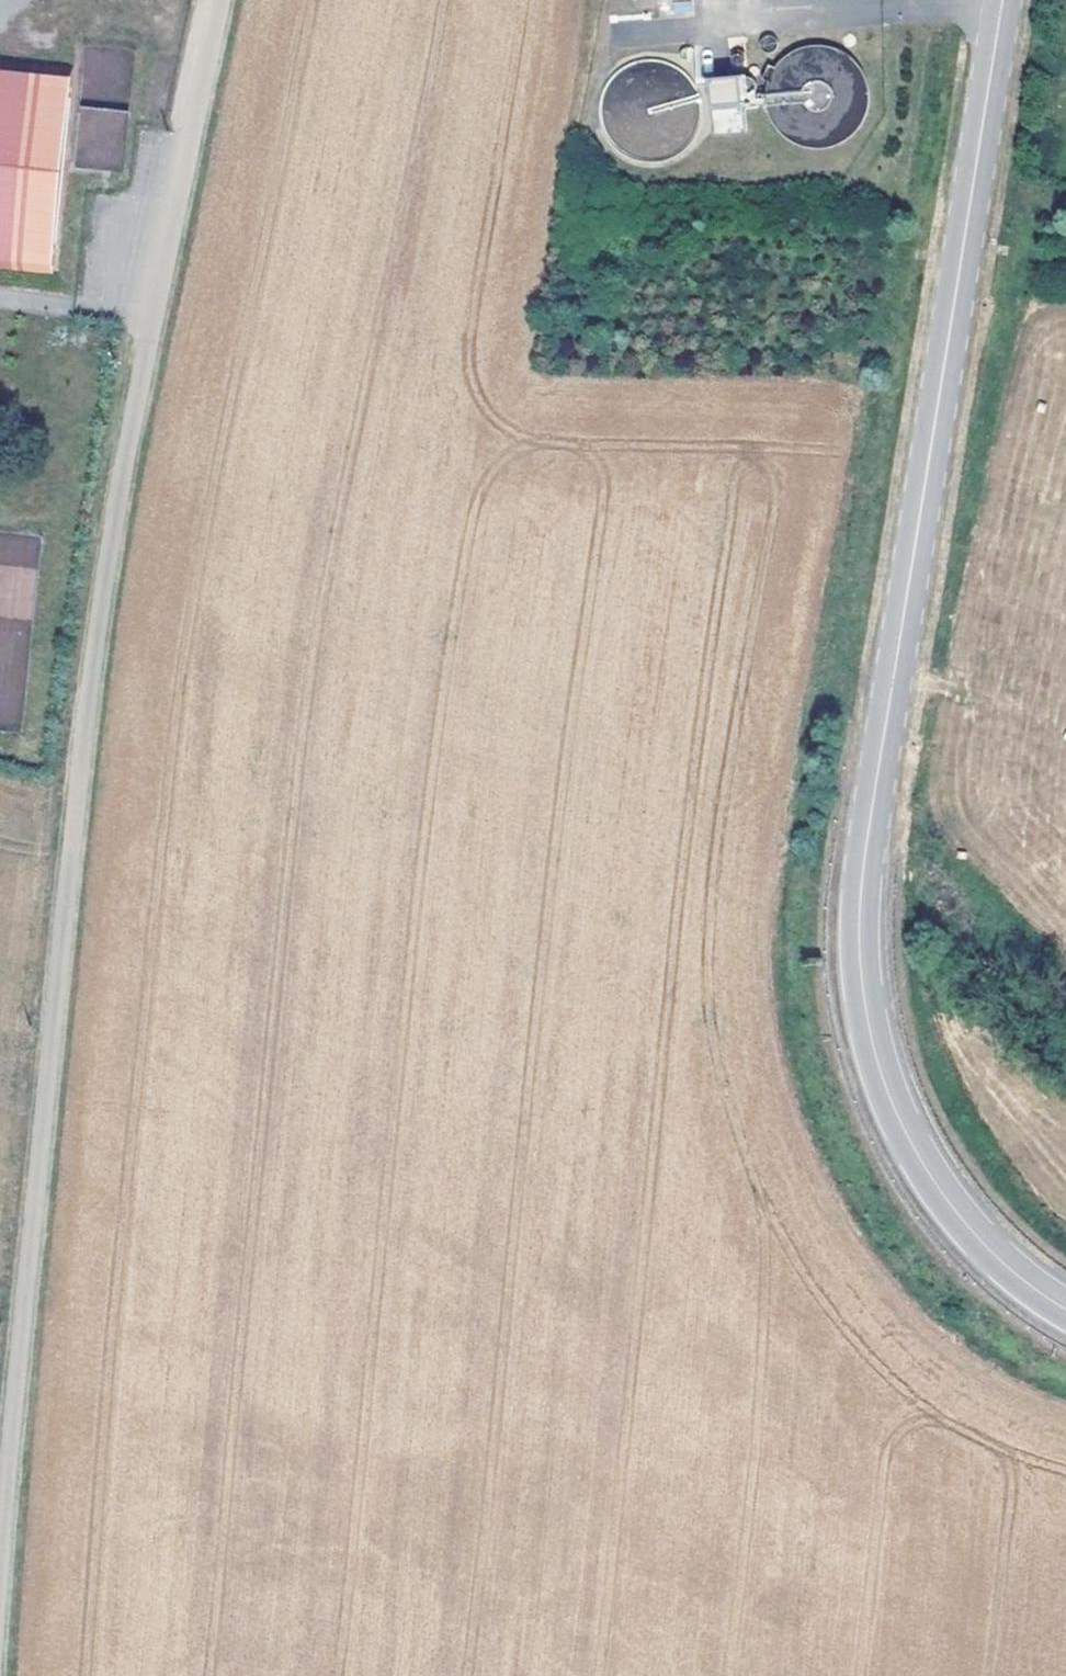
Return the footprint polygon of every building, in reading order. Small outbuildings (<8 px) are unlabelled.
[(0,59),(0,270),(51,275),(73,66),(0,59)] [(708,78),(711,135),(748,133),(744,75),(708,78)] [(120,171),(127,111),(82,105),(75,166),(120,171)]
